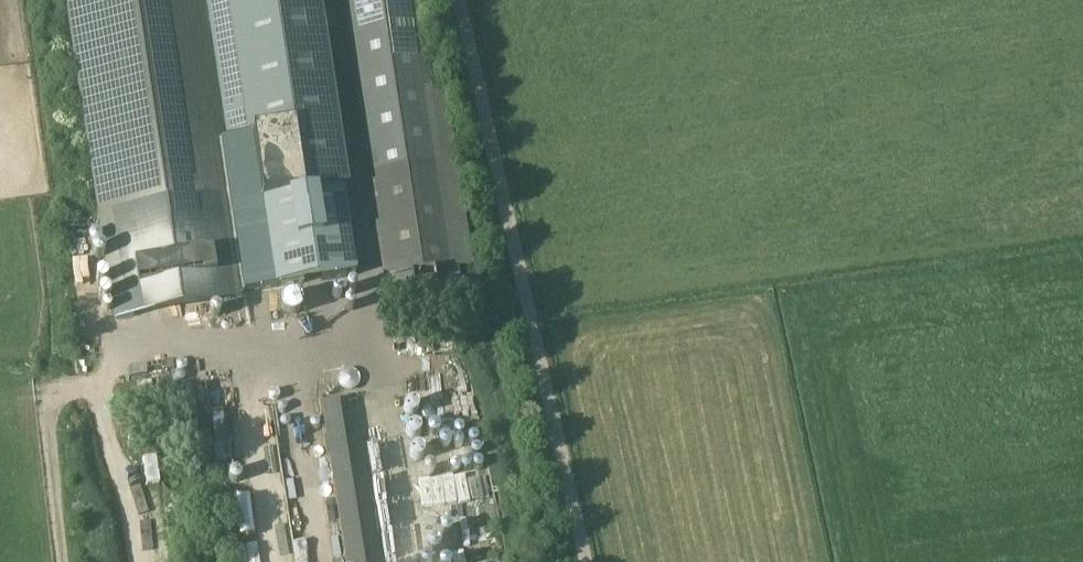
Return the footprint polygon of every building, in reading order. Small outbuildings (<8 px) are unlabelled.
[(115,320),(249,300),(248,293),(235,208),(225,140),(204,0),(66,0),(115,320)] [(225,140),(252,136),(275,288),(359,276),(317,0),(204,0),(225,140)] [(372,192),(384,280),(473,266),(460,179),(446,86),(431,88),(418,0),(342,0),(372,192)] [(319,407),(279,411),(297,561),(337,561),(319,407)]
